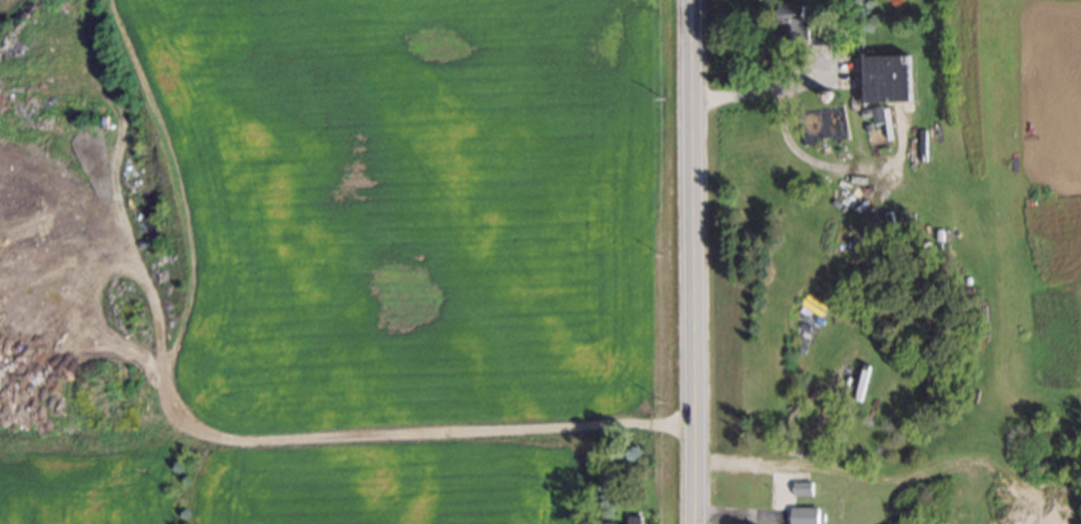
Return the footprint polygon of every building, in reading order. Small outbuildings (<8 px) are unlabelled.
[(808,41),(807,4),(779,4),(779,41),(808,41)] [(868,56),(869,102),(915,101),(914,55),(868,56)] [(811,482),(792,482),(792,494),(811,494),(811,482)] [(819,507),(791,507),(791,523),(819,523),(819,507)]
